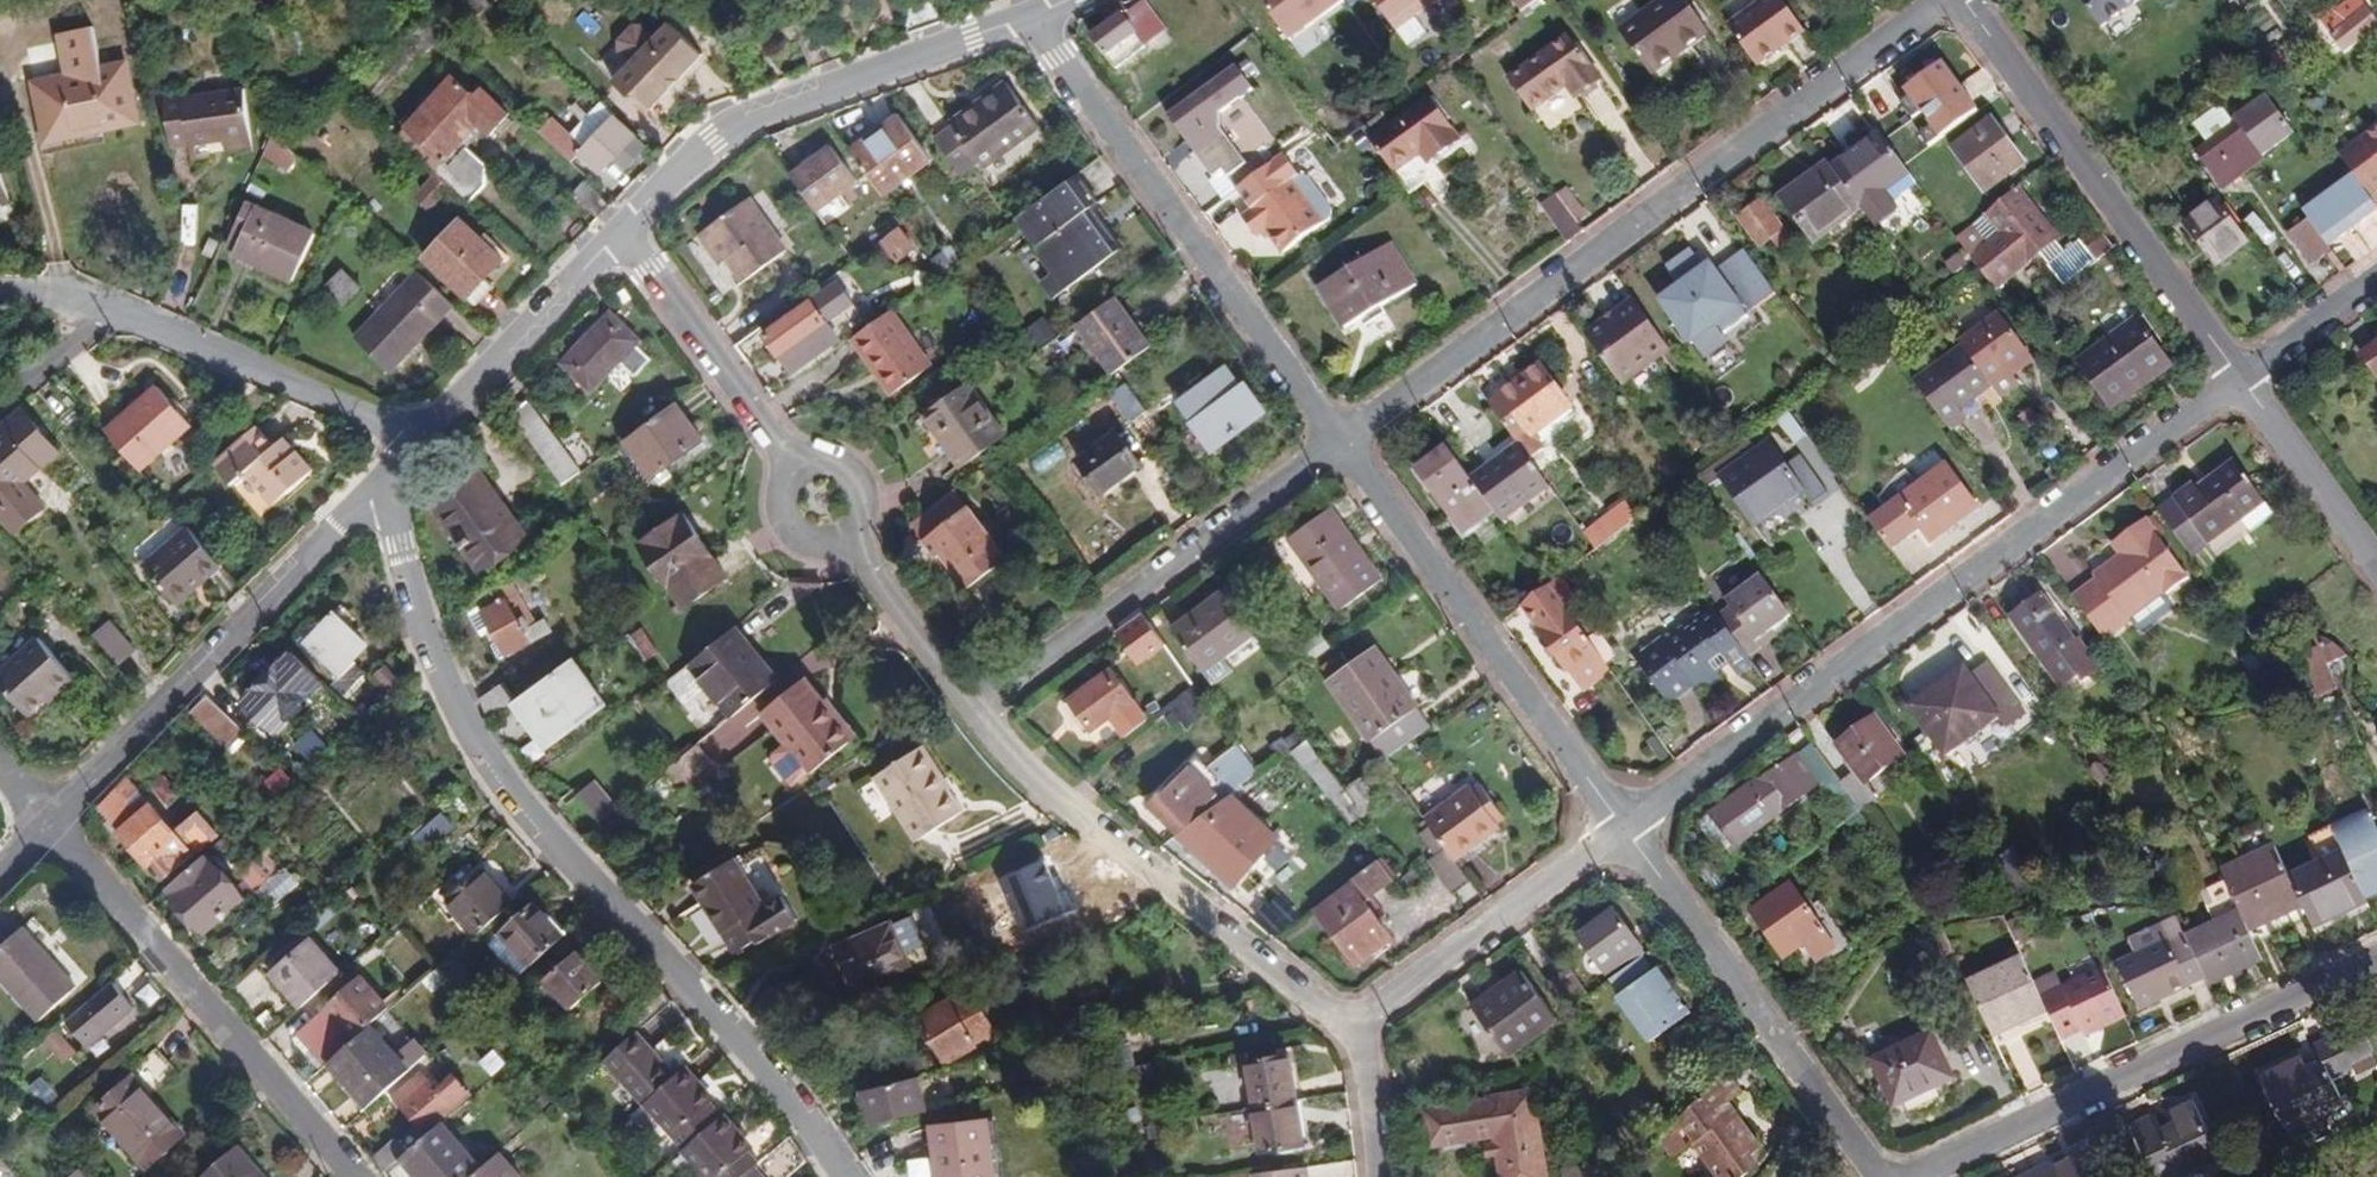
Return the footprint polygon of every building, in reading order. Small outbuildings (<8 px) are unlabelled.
[(469,18),(487,6),(482,0),(466,0),(460,4),(469,18)] [(1291,42),(1348,3),(1346,0),(1262,0),(1291,42)] [(1396,30),(1442,0),(1377,0),(1396,30)] [(1538,0),(1518,0),(1513,3),(1521,13),(1538,0)] [(1651,76),(1710,33),(1686,0),(1659,0),(1618,30),(1651,76)] [(1759,66),(1807,31),(1784,0),(1761,0),(1728,24),(1759,66)] [(2100,28),(2139,0),(2080,0),(2100,28)] [(2321,20),(2344,50),(2376,26),(2376,20),(2362,0),(2349,0),(2321,20)] [(1144,34),(1149,41),(1166,29),(1147,2),(1130,15),(1144,34)] [(1130,15),(1121,3),(1100,11),(1111,25),(1093,38),(1116,70),(1147,48),(1145,45),(1139,37),(1144,34),(1130,15)] [(613,81),(646,112),(668,89),(680,76),(702,53),(669,23),(655,36),(643,25),(632,25),(618,40),(619,51),(631,62),(613,81)] [(1139,37),(1145,45),(1149,41),(1144,34),(1139,37)] [(1576,98),(1600,80),(1568,36),(1508,80),(1530,111),(1567,85),(1576,98)] [(1911,92),(1935,126),(1970,100),(1941,61),(1907,86),(1911,92)] [(137,122),(124,64),(33,84),(37,104),(43,102),(50,134),(97,124),(98,130),(137,122)] [(1252,210),(1293,180),(1299,175),(1270,136),(1243,156),(1220,125),(1220,114),(1254,89),(1238,67),(1169,117),(1214,178),(1224,171),(1252,210)] [(935,141),(960,175),(979,161),(984,168),(1040,127),(1006,82),(951,122),(954,127),(935,141)] [(2254,164),(2312,121),(2286,85),(2233,125),(2219,105),(2193,124),(2207,143),(2196,151),(2224,189),(2255,166),(2254,164)] [(1901,91),(1905,97),(1911,92),(1907,86),(1901,91)] [(225,150),(252,146),(244,88),(184,97),(183,93),(164,96),(171,148),(189,146),(191,160),(208,157),(206,144),(224,141),(225,150)] [(441,90),(407,127),(398,137),(419,156),(435,170),(436,170),(471,201),(485,185),(486,165),(462,143),(479,124),(490,134),(508,114),(479,88),(462,108),(441,90)] [(1372,143),(1395,174),(1396,172),(1418,155),(1421,153),(1429,164),(1460,140),(1428,101),(1372,143)] [(50,134),(43,102),(37,104),(45,141),(51,140),(50,134)] [(576,132),(568,125),(563,129),(551,142),(571,161),(578,153),(599,173),(614,157),(624,166),(644,145),(613,116),(616,114),(603,103),(576,132)] [(854,153),(884,196),(933,160),(902,117),(854,153)] [(540,131),(551,142),(563,129),(552,119),(540,131)] [(1954,149),(1987,193),(2025,164),(1992,120),(1954,149)] [(97,124),(50,134),(51,140),(98,130),(97,124)] [(2338,156),(2354,177),(2368,197),(2376,191),(2376,128),(2338,156)] [(1880,132),(1832,167),(1861,207),(1902,177),(1908,185),(1915,180),(1880,132)] [(273,134),(263,156),(287,173),(299,159),(273,134)] [(791,173),(819,211),(860,181),(833,143),(791,173)] [(1418,155),(1396,172),(1412,193),(1434,176),(1418,155)] [(1829,163),(1781,199),(1813,243),(1861,207),(1832,167),(1829,163)] [(10,200),(0,173),(0,204),(10,200)] [(417,196),(430,209),(450,187),(437,176),(417,196)] [(1042,281),(1055,298),(1116,252),(1103,235),(1098,239),(1091,230),(1097,225),(1086,211),(1096,203),(1076,176),(1018,219),(1037,246),(1035,247),(1054,272),(1042,281)] [(2354,177),(2303,214),(2307,220),(2324,242),(2336,234),(2339,238),(2366,218),(2363,214),(2375,205),(2368,197),(2354,177)] [(1325,223),(1293,180),(1252,210),(1242,217),(1257,237),(1266,230),(1284,254),(1325,223)] [(573,194),(598,218),(610,205),(585,181),(573,194)] [(1556,192),(1579,224),(1588,217),(1565,186),(1556,192)] [(1958,238),(1996,290),(2057,238),(2018,189),(1984,217),(1996,233),(1987,240),(1975,225),(1958,238)] [(1569,243),(1585,232),(1579,224),(1556,192),(1540,204),(1569,243)] [(729,259),(745,281),(787,250),(749,199),(700,235),(721,264),(729,259)] [(2184,222),(2216,265),(2247,242),(2215,199),(2184,222)] [(1739,218),(1761,247),(1773,239),(1779,247),(1790,239),(1762,201),(1739,218)] [(293,282),(315,233),(256,206),(255,207),(249,205),(229,250),(234,253),(234,255),(293,282)] [(2366,218),(2376,210),(2376,209),(2375,205),(2363,214),(2366,218)] [(2287,235),(2310,266),(2330,251),(2327,247),(2324,242),(2307,220),(2287,235)] [(426,260),(468,299),(486,280),(504,260),(461,221),(426,260)] [(1098,239),(1103,235),(1097,225),(1091,230),(1098,239)] [(884,242),(897,261),(914,247),(900,229),(884,242)] [(2336,234),(2324,242),(2327,247),(2339,238),(2336,234)] [(2089,249),(2099,261),(2115,248),(2106,235),(2089,249)] [(2065,288),(2099,261),(2089,249),(2081,238),(2047,265),(2065,288)] [(1318,288),(1343,330),(1418,285),(1392,243),(1318,288)] [(932,262),(941,275),(962,259),(953,247),(932,262)] [(1777,294),(1745,251),(1716,272),(1710,276),(1705,269),(1692,251),(1667,267),(1681,287),(1661,302),(1692,345),(1719,326),(1726,335),(1750,318),(1748,315),(1777,294)] [(1705,269),(1710,276),(1716,272),(1711,265),(1705,269)] [(326,288),(344,307),(362,289),(344,270),(326,288)] [(354,339),(390,373),(454,305),(419,271),(354,339)] [(468,299),(476,307),(494,287),(486,280),(468,299)] [(807,295),(760,328),(791,373),(838,339),(826,322),(853,303),(838,282),(812,301),(807,295)] [(1078,325),(1113,374),(1151,346),(1115,297),(1078,325)] [(2013,311),(2021,320),(2037,308),(2029,298),(2013,311)] [(1585,335),(1623,386),(1671,351),(1633,300),(1614,313),(1618,319),(1609,324),(1605,320),(1585,335)] [(850,339),(890,395),(933,365),(892,309),(850,339)] [(562,363),(591,392),(604,378),(617,363),(634,379),(651,361),(635,345),(640,340),(610,312),(562,363)] [(1605,320),(1609,324),(1618,319),(1614,313),(1605,320)] [(1993,386),(2002,398),(2020,385),(2015,377),(2035,362),(2000,314),(1961,343),(1963,346),(1993,386)] [(1039,351),(1060,336),(1045,318),(1024,333),(1039,351)] [(2079,363),(2113,409),(2171,367),(2136,320),(2079,363)] [(2361,356),(2376,378),(2376,344),(2361,356)] [(1952,431),(1967,420),(1960,410),(1993,386),(1963,346),(1915,381),(1952,431)] [(617,363),(604,378),(620,394),(634,379),(617,363)] [(1487,403),(1513,437),(1524,429),(1531,438),(1572,409),(1541,365),(1487,403)] [(1179,405),(1213,451),(1261,416),(1227,369),(1179,405)] [(959,467),(1007,434),(971,382),(923,415),(959,467)] [(1110,396),(1129,423),(1139,416),(1146,411),(1127,384),(1110,396)] [(139,470),(191,425),(158,387),(106,433),(139,470)] [(563,485),(581,472),(527,402),(510,415),(563,485)] [(624,440),(652,478),(678,459),(703,440),(675,403),(624,440)] [(25,483),(61,452),(23,409),(2,427),(9,435),(0,442),(0,517),(14,533),(46,507),(25,483)] [(1582,422),(1572,409),(1531,438),(1540,452),(1582,422)] [(1129,423),(1142,440),(1152,433),(1139,416),(1129,423)] [(231,449),(245,437),(232,423),(218,434),(227,444),(231,449)] [(1803,456),(1815,447),(1797,423),(1786,432),(1803,456)] [(313,471),(296,452),(291,456),(279,442),(274,447),(256,427),(245,437),(231,449),(214,464),(232,485),(245,474),(273,506),(313,471)] [(1078,460),(1102,494),(1141,465),(1117,432),(1078,460)] [(296,452),(284,438),(279,442),(291,456),(296,452)] [(678,459),(682,465),(707,446),(703,440),(678,459)] [(1720,480),(1755,528),(1819,482),(1801,456),(1786,467),(1769,443),(1757,452),(1750,442),(1702,477),(1709,488),(1720,480)] [(214,464),(231,449),(227,444),(209,460),(214,464)] [(1494,512),(1502,523),(1550,489),(1519,445),(1471,480),(1494,512)] [(1429,485),(1464,534),(1494,512),(1471,480),(1449,450),(1433,462),(1442,476),(1429,485)] [(1003,471),(995,460),(980,471),(989,482),(1003,471)] [(1419,472),(1429,485),(1442,476),(1433,462),(1419,472)] [(2196,486),(2159,514),(2193,559),(2243,522),(2252,534),(2276,516),(2267,504),(2237,464),(2199,491),(2196,486)] [(1869,522),(1890,551),(1921,528),(1931,542),(1977,509),(1946,466),(1919,486),(1888,508),(1869,522)] [(1879,496),(1888,508),(1919,486),(1907,469),(1894,478),(1879,496)] [(523,535),(479,474),(440,503),(467,540),(462,543),(479,567),(523,535)] [(969,505),(957,488),(909,523),(922,540),(969,505)] [(183,511),(173,499),(168,504),(178,515),(183,511)] [(467,540),(440,503),(435,506),(462,543),(467,540)] [(1584,534),(1596,551),(1638,520),(1626,503),(1584,534)] [(967,589),(1008,558),(969,505),(922,540),(935,558),(941,554),(967,589)] [(1298,554),(1340,611),(1383,580),(1365,555),(1360,559),(1352,547),(1357,544),(1331,509),(1304,528),(1314,542),(1298,554)] [(729,577),(684,512),(638,544),(683,609),(729,577)] [(2095,582),(2071,599),(2103,642),(2129,623),(2127,620),(2162,594),(2165,597),(2188,580),(2145,521),(2111,545),(2123,561),(2116,566),(2110,565),(2093,578),(2095,582)] [(176,605),(222,565),(189,527),(188,527),(143,566),(176,605)] [(1298,554),(1314,542),(1304,528),(1288,540),(1298,554)] [(1352,547),(1360,559),(1365,555),(1357,544),(1352,547)] [(1773,631),(1791,617),(1761,575),(1725,600),(1730,607),(1717,616),(1748,659),(1761,649),(1757,642),(1773,631)] [(534,625),(506,576),(476,601),(480,609),(494,631),(493,632),(507,657),(550,631),(543,620),(534,625)] [(1548,586),(1568,613),(1580,604),(1560,577),(1548,586)] [(1568,613),(1548,586),(1519,607),(1533,626),(1534,625),(1570,673),(1569,674),(1580,690),(1609,669),(1604,662),(1590,643),(1568,613)] [(1223,656),(1254,634),(1223,590),(1171,627),(1214,685),(1234,671),(1223,656)] [(2127,620),(2129,623),(2133,629),(2139,630),(2168,609),(2169,603),(2165,597),(2162,594),(2127,620)] [(2082,680),(2097,669),(2078,643),(2076,644),(2042,597),(2014,617),(2063,686),(2078,675),(2082,680)] [(2249,603),(2233,614),(2241,626),(2257,614),(2249,603)] [(494,631),(480,609),(468,616),(481,638),(486,636),(493,632),(494,631)] [(1662,641),(1643,655),(1635,645),(1628,650),(1673,711),(1680,706),(1676,700),(1695,686),(1701,695),(1722,679),(1718,674),(1729,667),(1732,672),(1749,659),(1748,659),(1717,616),(1712,609),(1699,619),(1702,622),(1688,632),(1686,628),(1664,644),(1662,641)] [(353,661),(366,647),(332,614),(323,623),(305,642),(325,663),(339,676),(331,684),(347,699),(365,680),(363,679),(363,675),(365,673),(353,661)] [(1194,683),(1144,615),(1130,626),(1180,693),(1191,685),(1194,683)] [(325,663),(305,642),(323,623),(318,617),(293,644),(319,669),(325,663)] [(712,636),(726,627),(721,619),(706,629),(712,636)] [(101,645),(117,631),(111,623),(95,637),(101,645)] [(777,681),(734,628),(689,665),(732,717),(777,681)] [(658,654),(640,630),(630,637),(647,661),(658,654)] [(118,664),(135,651),(117,631),(101,645),(118,664)] [(1773,631),(1757,642),(1761,649),(1777,637),(1773,631)] [(507,657),(493,632),(486,636),(501,660),(507,657)] [(1301,647),(1311,661),(1329,648),(1318,634),(1301,647)] [(1590,643),(1604,662),(1615,654),(1601,635),(1590,643)] [(40,638),(0,673),(0,683),(28,716),(74,676),(40,638)] [(2330,662),(2343,657),(2337,639),(2302,652),(2318,695),(2339,687),(2330,662)] [(1326,681),(1384,760),(1430,726),(1372,648),(1326,681)] [(2254,674),(2269,664),(2258,649),(2244,660),(2254,674)] [(604,705),(571,660),(567,664),(525,694),(533,704),(526,710),(551,744),(604,705)] [(273,733),(310,695),(280,664),(242,703),(273,733)] [(1963,668),(1910,707),(1945,757),(1999,718),(2008,730),(2027,716),(1991,665),(1971,679),(1963,668)] [(402,683),(386,666),(375,676),(391,693),(402,683)] [(1066,703),(1088,734),(1113,715),(1128,735),(1149,718),(1114,668),(1066,703)] [(811,772),(854,739),(832,712),(829,714),(824,709),(827,706),(805,679),(763,712),(777,729),(787,742),(811,772)] [(489,721),(516,701),(503,683),(480,699),(481,703),(482,705),(484,711),(486,716),(489,721)] [(1168,703),(1185,726),(1208,709),(1191,685),(1180,693),(1168,703)] [(364,717),(382,702),(375,694),(358,709),(364,717)] [(533,704),(525,694),(519,699),(526,710),(533,704)] [(245,734),(228,717),(207,696),(190,713),(229,751),(241,738),(245,734)] [(741,729),(755,747),(777,729),(763,712),(741,729)] [(1842,785),(1860,810),(1876,798),(1866,784),(1904,756),(1875,718),(1837,746),(1857,774),(1842,785)] [(233,755),(245,742),(241,738),(229,751),(233,755)] [(1150,809),(1176,835),(1259,772),(1236,741),(1205,764),(1200,758),(1150,809)] [(767,765),(788,791),(811,772),(787,742),(768,757),(767,765)] [(678,789),(712,762),(697,745),(665,771),(678,789)] [(953,788),(925,745),(920,748),(947,792),(950,790),(953,788)] [(1818,753),(1812,745),(1797,757),(1802,765),(1818,753)] [(1322,758),(1345,789),(1361,777),(1338,746),(1322,758)] [(964,812),(950,790),(947,792),(920,748),(875,776),(916,842),(964,812)] [(1860,810),(1818,753),(1802,765),(1822,789),(1816,793),(1829,809),(1824,814),(1829,820),(1819,828),(1826,837),(1861,812),(1860,810)] [(1307,768),(1332,799),(1345,789),(1322,758),(1322,757),(1307,768)] [(1724,832),(1733,844),(1766,819),(1768,823),(1815,789),(1807,778),(1807,779),(1791,758),(1753,787),(1752,785),(1709,816),(1722,834),(1724,832)] [(304,768),(299,762),(294,766),(299,772),(304,768)] [(275,794),(290,781),(282,770),(266,784),(275,794)] [(1332,799),(1350,823),(1382,800),(1363,776),(1361,777),(1345,789),(1332,799)] [(193,856),(175,834),(128,777),(98,807),(145,864),(152,859),(166,877),(193,856)] [(616,811),(593,783),(577,796),(600,824),(616,811)] [(1497,823),(1498,824),(1506,818),(1479,783),(1472,788),(1497,823)] [(1424,818),(1455,861),(1487,837),(1484,833),(1497,823),(1472,788),(1469,785),(1424,818)] [(1229,795),(1177,835),(1233,885),(1258,857),(1257,856),(1275,836),(1229,795)] [(437,841),(454,826),(441,813),(425,828),(437,841)] [(193,856),(218,837),(199,814),(175,834),(193,856)] [(2376,893),(2376,835),(2368,815),(2334,831),(2350,865),(2366,898),(2376,893)] [(1484,833),(1487,837),(1501,827),(1498,824),(1497,823),(1484,833)] [(1420,834),(1434,853),(1444,845),(1430,827),(1420,834)] [(2366,898),(2350,865),(2334,831),(2332,827),(2309,839),(2322,865),(2292,880),(2304,906),(2309,916),(2314,928),(2368,902),(2367,901),(2366,898)] [(2292,880),(2277,848),(2223,874),(2241,913),(2250,932),(2304,906),(2292,880)] [(1428,862),(1451,895),(1470,881),(1446,849),(1428,862)] [(206,933),(244,900),(235,889),(212,862),(206,855),(167,890),(172,896),(173,895),(206,933)] [(244,900),(275,870),(265,860),(262,856),(251,867),(254,871),(235,889),(244,900)] [(279,866),(268,856),(265,860),(275,870),(279,866)] [(769,908),(739,858),(696,884),(716,918),(719,917),(728,932),(725,934),(737,953),(759,940),(761,944),(800,920),(786,897),(769,908)] [(1356,967),(1393,939),(1366,901),(1394,881),(1379,860),(1313,909),(1356,967)] [(476,935),(512,903),(484,869),(446,901),(452,908),(476,935)] [(1839,954),(1792,886),(1752,912),(1782,957),(1800,945),(1817,969),(1839,954)] [(1113,922),(1103,892),(1068,903),(1077,933),(1113,922)] [(564,937),(565,936),(536,902),(502,933),(531,966),(564,937)] [(2317,934),(2371,909),(2368,902),(2314,928),(2317,934)] [(2255,942),(2309,916),(2304,906),(2250,932),(2255,942)] [(1577,934),(1605,973),(1641,947),(1613,908),(1577,934)] [(2209,985),(2263,959),(2255,942),(2250,932),(2241,913),(2188,939),(2206,977),(2209,985)] [(604,982),(583,959),(610,936),(590,914),(565,936),(564,937),(577,952),(546,979),(572,1009),(584,999),(590,994),(604,982)] [(933,964),(913,915),(835,948),(856,996),(933,964)] [(2024,916),(2008,924),(2019,947),(2034,940),(2024,916)] [(728,932),(719,917),(716,918),(725,934),(728,932)] [(2190,985),(2206,977),(2188,939),(2179,919),(2161,927),(2168,941),(2137,955),(2118,964),(2140,1010),(2161,1001),(2158,995),(2188,981),(2190,985)] [(50,957),(24,927),(21,929),(48,959),(50,957)] [(2168,941),(2161,927),(2131,941),(2137,955),(2168,941)] [(50,957),(48,959),(21,929),(0,948),(0,977),(39,1021),(77,987),(50,957)] [(531,966),(502,933),(489,944),(518,978),(531,966)] [(303,1008),(340,975),(311,942),(273,974),(303,1008)] [(1573,959),(1591,983),(1605,973),(1588,949),(1573,959)] [(1618,995),(1651,1041),(1692,1012),(1658,966),(1654,970),(1643,955),(1612,978),(1622,992),(1618,995)] [(2036,983),(2024,958),(1969,985),(1991,1031),(2027,1013),(2030,1019),(2048,1009),(2036,983)] [(2048,1009),(2062,1039),(2083,1029),(2094,1024),(2096,1030),(2127,1016),(2104,966),(2062,986),(2056,972),(2036,983),(2048,1009)] [(1508,1056),(1558,1020),(1521,970),(1492,991),(1495,997),(1476,1011),(1508,1056)] [(327,1063),(389,1009),(361,977),(327,1005),(329,1008),(300,1033),(327,1063)] [(2190,985),(2188,981),(2158,995),(2161,1001),(2191,987),(2190,985)] [(133,1007),(112,982),(70,1018),(79,1028),(74,1032),(87,1047),(133,1007)] [(638,1032),(673,1001),(657,984),(622,1015),(638,1032)] [(997,1047),(1011,1038),(998,1017),(990,1020),(971,988),(921,1018),(947,1062),(976,1044),(979,1049),(997,1047)] [(480,1008),(487,1002),(477,990),(470,996),(480,1008)] [(1476,1011),(1495,997),(1492,991),(1472,1006),(1476,1011)] [(595,1000),(590,994),(584,999),(589,1004),(595,1000)] [(2027,1013),(1991,1031),(1993,1037),(2030,1019),(2027,1013)] [(686,1067),(705,1050),(682,1023),(653,1049),(638,1032),(605,1061),(643,1105),(645,1103),(665,1086),(686,1067)] [(2094,1024),(2083,1029),(2086,1035),(2096,1030),(2094,1024)] [(369,1108),(410,1072),(397,1057),(371,1027),(330,1062),(369,1108)] [(75,1051),(57,1029),(44,1041),(62,1061),(75,1051)] [(2300,1053),(2260,1072),(2285,1124),(2301,1116),(2304,1122),(2343,1104),(2331,1078),(2353,1068),(2352,1065),(2355,1064),(2371,1056),(2372,1055),(2360,1029),(2339,1038),(2338,1035),(2316,1046),(2322,1061),(2307,1068),(2300,1053)] [(1876,1060),(1896,1106),(1954,1078),(1932,1034),(1876,1060)] [(410,1072),(428,1057),(414,1042),(397,1057),(410,1072)] [(1132,1066),(1128,1042),(1093,1048),(1097,1071),(1132,1066)] [(184,1136),(150,1097),(178,1072),(158,1050),(129,1075),(132,1078),(95,1109),(147,1169),(184,1136)] [(506,1065),(493,1051),(482,1061),(494,1075),(506,1065)] [(1298,1100),(1292,1055),(1250,1062),(1256,1107),(1298,1100)] [(2371,1056),(2355,1064),(2359,1072),(2375,1065),(2371,1056)] [(712,1104),(695,1086),(700,1082),(686,1067),(665,1086),(645,1103),(685,1149),(723,1117),(723,1116),(712,1104)] [(1761,1149),(1746,1128),(1744,1129),(1725,1103),(1741,1092),(1726,1071),(1660,1138),(1675,1157),(1695,1143),(1719,1176),(1742,1176),(1761,1164),(1754,1155),(1761,1149)] [(426,1134),(468,1097),(453,1079),(439,1091),(423,1074),(396,1098),(426,1134)] [(929,1110),(921,1077),(863,1090),(871,1123),(929,1110)] [(59,1104),(39,1082),(24,1094),(44,1117),(59,1104)] [(716,1100),(700,1082),(695,1086),(712,1104),(716,1100)] [(735,1105),(747,1095),(741,1088),(729,1098),(735,1105)] [(1534,1090),(1490,1097),(1491,1099),(1425,1110),(1430,1146),(1496,1135),(1497,1141),(1500,1156),(1503,1176),(1548,1176),(1534,1090)] [(2218,1153),(2192,1098),(2171,1107),(2178,1123),(2161,1130),(2154,1115),(2131,1127),(2155,1176),(2168,1176),(2218,1153)] [(1305,1145),(1298,1100),(1256,1107),(1263,1151),(1305,1145)] [(760,1163),(756,1159),(787,1132),(773,1113),(772,1112),(744,1136),(755,1148),(750,1152),(735,1134),(739,1130),(726,1115),(723,1117),(685,1149),(683,1151),(706,1176),(744,1176),(750,1171),(754,1168),(760,1163)] [(2301,1116),(2285,1124),(2287,1130),(2304,1122),(2301,1116)] [(990,1120),(940,1126),(945,1175),(940,1175),(940,1176),(997,1176),(990,1120)] [(481,1169),(441,1124),(407,1154),(403,1158),(419,1176),(472,1176),(481,1169)] [(945,1175),(940,1126),(934,1127),(940,1175),(945,1175)] [(744,1136),(739,1130),(735,1134),(750,1152),(755,1148),(744,1136)] [(807,1163),(791,1136),(760,1163),(754,1168),(762,1176),(790,1176),(807,1163)] [(1487,1158),(1500,1156),(1497,1141),(1485,1144),(1487,1158)] [(384,1174),(403,1158),(407,1154),(396,1142),(373,1161),(384,1174)] [(239,1147),(202,1176),(265,1176),(239,1147)] [(2023,1176),(2109,1176),(2095,1147),(2073,1158),(2079,1169),(2063,1176),(2056,1162),(2023,1176)] [(499,1153),(481,1169),(472,1176),(520,1176),(499,1153)] [(1565,1176),(1603,1176),(1597,1165),(1564,1170),(1565,1176)] [(1308,1167),(1227,1176),(1310,1176),(1308,1167)] [(754,1168),(750,1171),(756,1176),(762,1176),(754,1168)]
